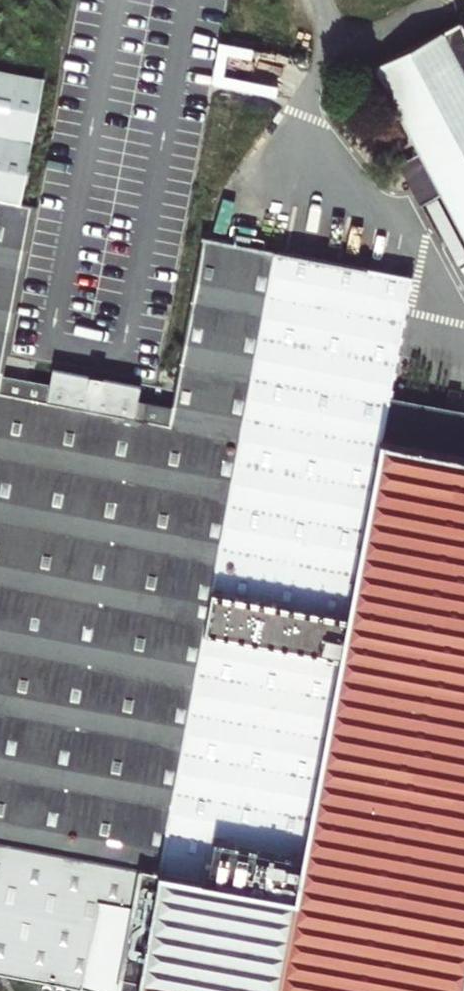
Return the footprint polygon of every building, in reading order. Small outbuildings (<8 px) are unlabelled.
[(459,22),(373,67),(463,243),(463,36),(459,22)] [(93,990),(460,990),(463,967),(463,426),(385,411),(409,277),(364,268),(369,242),(283,226),(278,252),(199,238),(167,408),(134,403),(139,382),(51,364),(48,387),(1,379),(6,352),(33,207),(19,204),(41,80),(0,72),(0,974),(93,990)] [(449,263),(462,289),(463,288),(463,255),(449,263)]
